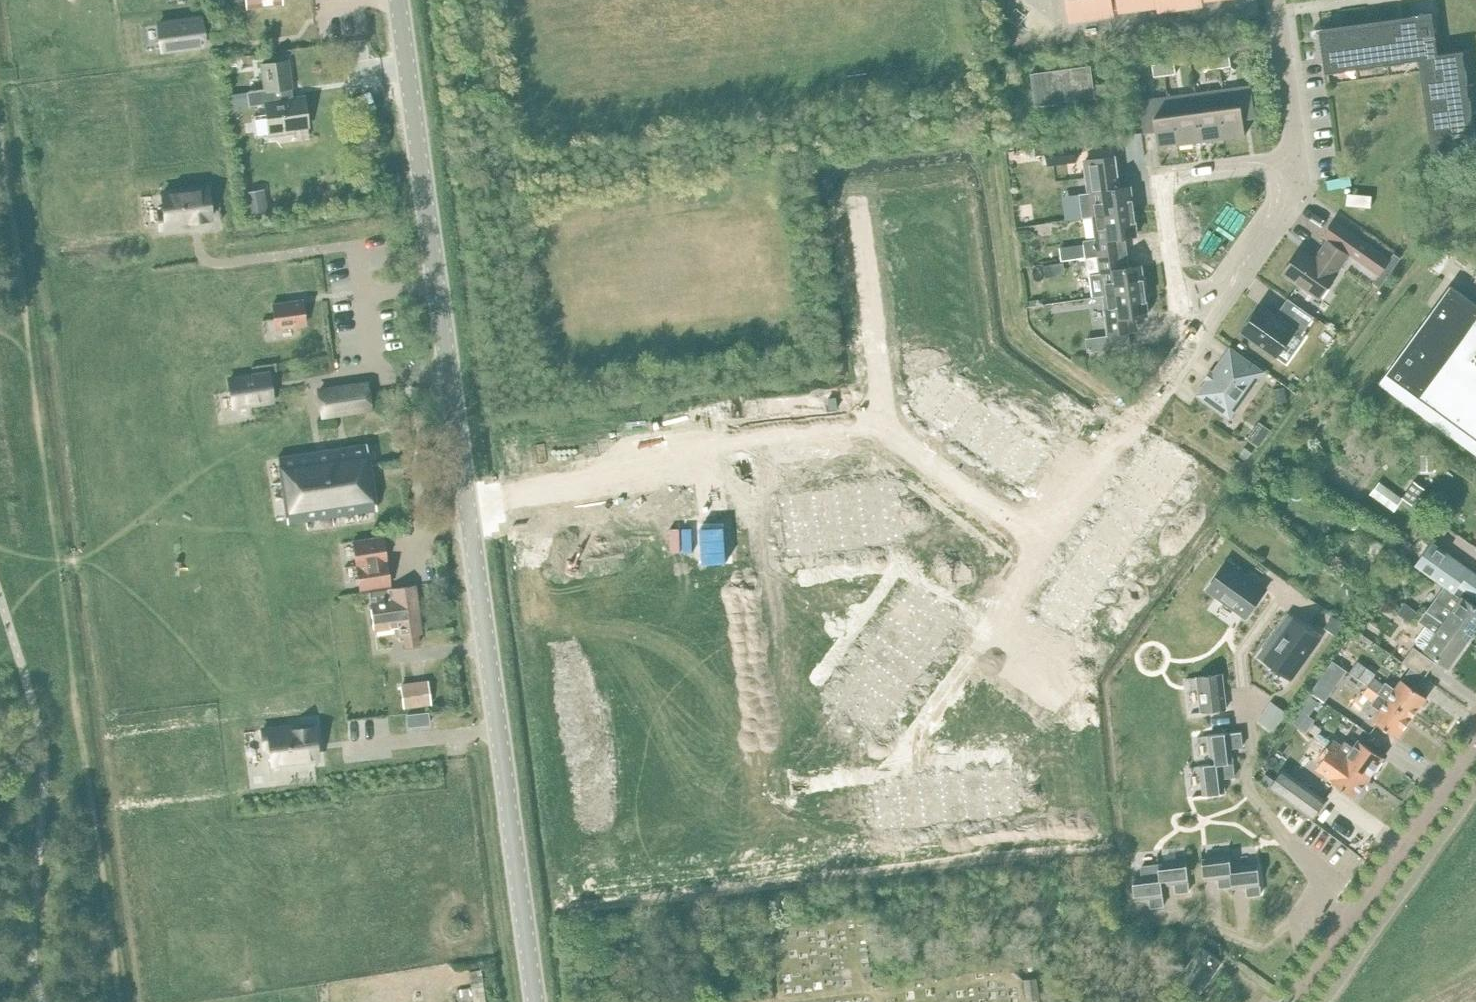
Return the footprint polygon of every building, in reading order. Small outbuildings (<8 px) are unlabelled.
[(1071,19),(1113,14),(1113,9),(1120,8),(1120,9),(1159,4),(1159,9),(1201,3),(1201,0),(1068,0),(1071,19)] [(1320,33),(1325,73),(1344,70),(1343,63),(1356,62),(1357,69),(1375,66),(1374,59),(1386,57),(1387,64),(1405,62),(1404,55),(1417,53),(1418,59),(1429,57),(1430,70),(1425,71),(1428,89),(1433,88),(1435,101),(1429,101),(1432,119),(1437,119),(1439,131),(1434,132),(1436,151),(1475,146),(1473,127),(1466,128),(1465,115),(1472,114),(1469,96),(1462,97),(1461,85),(1468,84),(1465,66),(1458,67),(1457,54),(1464,53),(1463,50),(1437,54),(1432,13),(1412,15),(1413,25),(1400,27),(1400,22),(1382,24),(1382,29),(1370,31),(1369,26),(1351,28),(1352,34),(1339,35),(1339,30),(1320,33)] [(200,17),(158,23),(161,50),(203,44),(200,17)] [(1229,54),(1218,55),(1220,67),(1231,66),(1229,54)] [(1220,67),(1218,55),(1207,57),(1209,69),(1220,67)] [(263,89),(247,91),(249,105),(263,103),(268,137),(294,134),(294,129),(308,127),(304,96),(293,97),(288,60),(260,64),(263,89)] [(1174,61),(1163,62),(1165,74),(1176,73),(1174,61)] [(1165,74),(1163,62),(1152,64),(1154,76),(1165,74)] [(1090,63),(1030,72),(1035,105),(1095,95),(1090,63)] [(1251,85),(1223,89),(1230,137),(1245,134),(1243,119),(1255,117),(1251,85)] [(1195,92),(1202,144),(1212,143),(1211,139),(1230,137),(1223,89),(1195,92)] [(1193,145),(1202,144),(1195,92),(1167,96),(1174,144),(1193,141),(1193,145)] [(1174,144),(1167,96),(1139,100),(1144,132),(1156,130),(1158,146),(1174,144)] [(1074,147),(1047,150),(1049,164),(1076,161),(1074,147)] [(1089,193),(1079,194),(1082,217),(1094,216),(1134,210),(1133,199),(1132,199),(1130,186),(1118,188),(1115,156),(1085,159),(1087,176),(1089,193)] [(165,209),(167,226),(212,220),(209,190),(185,193),(184,189),(157,192),(159,210),(165,209)] [(263,191),(246,194),(250,214),(267,211),(263,191)] [(1136,222),(1134,210),(1094,216),(1097,238),(1084,240),(1086,257),(1098,256),(1127,251),(1122,252),(1120,237),(1137,234),(1135,222),(1136,222)] [(1301,248),(1283,273),(1319,299),(1337,273),(1336,273),(1350,253),(1379,274),(1389,259),(1335,220),(1324,235),(1329,239),(1315,258),(1301,248)] [(1098,256),(1086,257),(1088,274),(1089,274),(1092,296),(1105,294),(1145,289),(1144,278),(1143,278),(1141,265),(1124,267),(1122,252),(1127,252),(1127,251),(1098,256)] [(1475,454),(1475,303),(1451,285),(1379,383),(1475,454)] [(1147,300),(1145,289),(1105,294),(1108,318),(1106,318),(1108,334),(1133,330),(1131,316),(1148,314),(1146,300),(1147,300)] [(303,300),(271,304),(275,329),(306,324),(303,300)] [(1256,313),(1255,312),(1254,313),(1255,314),(1252,317),(1251,317),(1250,318),(1251,319),(1249,322),(1248,321),(1247,323),(1248,323),(1242,331),(1277,355),(1295,330),(1261,305),(1256,313)] [(1230,348),(1198,394),(1230,417),(1262,371),(1230,348)] [(257,375),(229,379),(233,405),(272,400),(268,371),(257,373),(257,375)] [(931,373),(910,405),(929,418),(950,386),(931,373)] [(368,384),(320,390),(324,414),(371,408),(368,384)] [(950,386),(929,418),(947,430),(968,398),(950,386)] [(968,398),(947,430),(965,442),(986,410),(968,398)] [(986,410),(965,442),(983,454),(1004,423),(986,410)] [(1268,432),(1256,422),(1245,436),(1258,446),(1268,432)] [(1004,423),(983,454),(1001,466),(1022,435),(1004,423)] [(1022,435),(1001,466),(1020,480),(1041,448),(1022,435)] [(1154,437),(1141,456),(1173,478),(1186,459),(1154,437)] [(366,445),(277,458),(287,522),(375,508),(366,445)] [(1434,455),(1421,455),(1421,471),(1434,471),(1434,455)] [(1141,456),(1129,474),(1160,496),(1173,478),(1141,456)] [(1129,474),(1116,492),(1148,514),(1160,496),(1129,474)] [(1380,482),(1372,493),(1395,510),(1403,498),(1385,485),(1388,482),(1382,478),(1379,481),(1380,482)] [(1414,481),(1402,497),(1413,505),(1424,489),(1414,481)] [(886,482),(854,486),(858,513),(890,509),(886,482)] [(854,486),(831,489),(835,517),(858,513),(854,486)] [(831,489),(809,492),(813,520),(835,517),(831,489)] [(809,492),(777,497),(781,524),(813,520),(809,492)] [(1116,492),(1103,511),(1135,533),(1148,514),(1116,492)] [(890,509),(858,513),(862,541),(894,537),(890,509)] [(858,513),(835,517),(839,544),(862,541),(858,513)] [(835,517),(813,520),(816,547),(839,544),(835,517)] [(813,520),(781,524),(784,552),(816,547),(813,520)] [(352,540),(356,564),(386,560),(382,536),(352,540)] [(1366,539),(1364,550),(1381,555),(1384,543),(1366,539)] [(1426,609),(1467,639),(1475,628),(1475,605),(1466,598),(1470,593),(1475,598),(1475,573),(1431,541),(1415,563),(1444,584),(1434,599),(1433,598),(1426,609)] [(1075,551),(1063,569),(1095,590),(1107,573),(1075,551)] [(386,560),(356,564),(359,588),(389,584),(386,560)] [(1227,561),(1207,588),(1246,616),(1265,588),(1227,561)] [(1063,569),(1051,586),(1082,608),(1095,590),(1063,569)] [(414,585),(368,591),(373,631),(397,628),(398,641),(403,641),(404,647),(418,645),(417,634),(420,633),(414,585)] [(1051,586),(1037,606),(1069,628),(1082,608),(1051,586)] [(903,589),(885,616),(908,631),(926,605),(903,589)] [(1418,612),(1405,602),(1397,613),(1410,623),(1418,612)] [(926,605),(908,631),(931,647),(949,620),(926,605)] [(1467,639),(1426,609),(1418,620),(1426,626),(1416,639),(1418,643),(1448,666),(1467,639)] [(1280,636),(1264,659),(1290,677),(1319,637),(1288,614),(1275,633),(1280,636)] [(885,616),(872,635),(895,650),(908,631),(885,616)] [(908,631),(895,650),(918,666),(931,647),(908,631)] [(872,635),(859,653),(882,669),(895,650),(872,635)] [(1413,647),(1403,661),(1425,676),(1435,662),(1413,647)] [(895,650),(882,669),(905,685),(918,666),(895,650)] [(859,653),(847,672),(869,688),(882,669),(859,653)] [(1367,683),(1376,670),(1361,659),(1351,672),(1367,683)] [(882,669),(869,688),(892,703),(905,685),(882,669)] [(847,672),(828,699),(851,715),(869,688),(847,672)] [(1222,673),(1198,676),(1202,711),(1227,708),(1222,673)] [(1336,685),(1322,676),(1311,691),(1325,701),(1336,685)] [(1369,685),(1379,693),(1387,699),(1412,716),(1426,696),(1401,679),(1395,688),(1386,681),(1384,684),(1374,677),(1369,685)] [(427,683),(400,686),(403,707),(431,704),(427,683)] [(1397,736),(1412,716),(1387,699),(1379,693),(1369,685),(1362,694),(1372,701),(1370,704),(1379,710),(1373,719),(1397,736)] [(869,688),(851,715),(874,730),(892,703),(869,688)] [(1308,694),(1301,704),(1310,711),(1317,701),(1308,694)] [(1272,702),(1260,720),(1273,729),(1285,711),(1272,702)] [(1295,711),(1288,720),(1304,731),(1311,722),(1295,711)] [(428,712),(406,714),(407,725),(429,723),(428,712)] [(269,746),(271,762),(317,757),(313,727),(289,730),(289,726),(262,729),(264,746),(269,746)] [(1209,735),(1212,763),(1212,764),(1233,761),(1231,747),(1243,746),(1241,731),(1230,733),(1230,732),(1209,735)] [(1326,747),(1368,777),(1382,757),(1358,740),(1352,748),(1345,742),(1342,746),(1331,739),(1326,747)] [(1354,797),(1368,777),(1326,747),(1320,755),(1323,757),(1316,768),(1331,779),(1330,780),(1354,797)] [(1212,764),(1212,763),(1201,765),(1204,795),(1225,792),(1223,777),(1235,776),(1233,761),(1212,764)] [(1283,769),(1270,787),(1312,818),(1325,799),(1283,769)] [(1005,772),(981,775),(986,813),(1009,810),(1005,772)] [(1266,774),(1262,780),(1270,785),(1274,779),(1266,774)] [(981,775),(960,777),(964,815),(986,813),(981,775)] [(960,777),(938,780),(943,818),(964,815),(960,777)] [(938,780),(917,782),(921,820),(943,818),(938,780)] [(917,782),(895,785),(900,823),(921,820),(917,782)] [(895,785),(872,788),(877,826),(900,823),(895,785)] [(1231,867),(1232,867),(1230,856),(1203,859),(1205,879),(1218,877),(1219,887),(1233,886),(1232,876),(1231,867)] [(1161,875),(1162,884),(1174,882),(1175,893),(1190,891),(1186,861),(1160,864),(1159,864),(1160,875),(1161,875)] [(1164,895),(1162,884),(1161,875),(1160,875),(1159,864),(1160,864),(1160,863),(1141,865),(1142,877),(1134,878),(1136,898),(1149,897),(1150,907),(1165,906),(1164,895)] [(1258,864),(1232,867),(1231,867),(1232,876),(1233,886),(1233,887),(1246,885),(1247,896),(1261,894),(1258,864)] [(1203,945),(1181,976),(1200,990),(1222,959),(1203,945)] [(1037,977),(1023,979),(1027,1001),(1041,999),(1037,977)]
